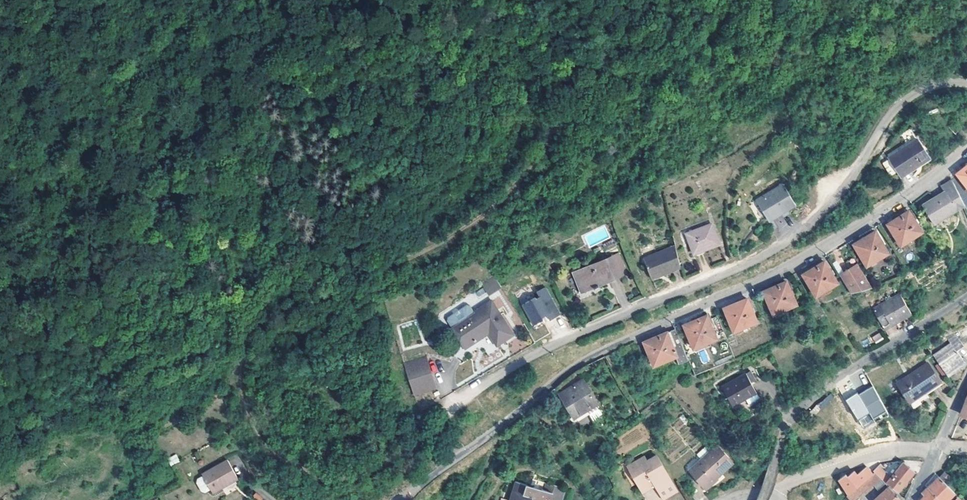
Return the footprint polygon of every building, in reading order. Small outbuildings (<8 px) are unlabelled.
[(953,134),(961,127),(955,120),(948,127),(953,134)] [(929,157),(917,138),(888,156),(900,176),(929,157)] [(956,173),(966,187),(966,165),(956,173)] [(964,204),(952,181),(943,186),(942,188),(942,189),(944,192),(921,205),(932,223),(964,204)] [(794,205),(782,184),(764,194),(766,197),(757,203),(767,221),(794,205)] [(766,197),(764,194),(755,200),(757,203),(766,197)] [(908,213),(907,211),(898,217),(887,224),(899,245),(920,232),(915,223),(908,213)] [(917,222),(910,211),(908,213),(915,223),(917,222)] [(718,243),(710,224),(685,233),(693,253),(718,243)] [(875,233),(874,231),(865,237),(853,244),(866,265),(887,252),(882,243),(875,233)] [(885,242),(879,231),(875,233),(882,243),(885,242)] [(679,266),(672,247),(644,257),(650,276),(679,266)] [(626,274),(618,254),(577,271),(585,291),(626,274)] [(824,263),(823,261),(816,265),(803,273),(814,294),(836,282),(831,274),(824,263)] [(834,273),(827,261),(824,263),(831,274),(834,273)] [(873,287),(858,263),(839,273),(851,292),(862,289),(873,287)] [(585,291),(577,271),(572,273),(580,293),(585,291)] [(482,284),(488,295),(501,288),(494,277),(482,284)] [(794,293),(788,280),(786,281),(791,295),(794,293)] [(791,295),(786,281),(778,284),(763,290),(772,313),(795,303),(791,295)] [(536,297),(523,305),(535,324),(545,319),(543,317),(548,314),(551,319),(561,313),(545,287),(537,292),(539,296),(536,298),(536,297)] [(903,298),(900,294),(872,309),(876,317),(880,325),(893,319),(895,322),(911,313),(903,298)] [(755,310),(749,296),(746,298),(752,311),(755,310)] [(752,311),(746,298),(736,302),(724,307),(733,329),(755,319),(752,311)] [(447,319),(466,347),(489,333),(497,345),(514,334),(493,301),(473,313),(468,305),(465,305),(448,317),(447,319)] [(715,327),(709,314),(706,315),(712,329),(715,327)] [(712,329),(706,315),(697,319),(683,325),(692,346),(694,346),(707,340),(715,337),(712,329)] [(895,322),(893,319),(880,325),(882,329),(895,322)] [(688,359),(674,329),(658,336),(643,342),(653,363),(675,354),(680,363),(688,359)] [(964,345),(956,333),(948,339),(952,345),(933,355),(947,376),(965,364),(957,350),(964,345)] [(708,344),(707,340),(694,346),(695,349),(708,344)] [(926,363),(909,375),(895,384),(912,407),(923,399),(927,397),(925,394),(923,391),(938,381),(926,363)] [(425,366),(404,373),(413,402),(435,395),(425,366)] [(755,379),(749,370),(721,386),(732,404),(744,398),(747,403),(759,397),(750,382),(755,379)] [(596,402),(582,380),(559,394),(573,416),(596,402)] [(940,385),(938,381),(923,391),(925,394),(940,385)] [(859,395),(874,419),(887,411),(873,386),(859,395)] [(889,415),(887,411),(874,419),(876,423),(889,415)] [(730,460),(715,444),(700,458),(699,457),(686,468),(701,484),(713,474),(714,474),(730,460)] [(176,454),(167,459),(171,465),(179,461),(176,454)] [(677,487),(652,454),(644,460),(641,456),(629,465),(634,472),(632,473),(646,490),(655,483),(665,495),(677,487)] [(236,478),(226,459),(201,474),(201,476),(195,479),(195,483),(200,491),(204,492),(209,489),(210,492),(236,478)] [(874,472),(884,482),(886,484),(888,483),(897,490),(913,470),(904,462),(890,477),(880,468),(882,465),(880,463),(873,471),(874,472)] [(874,472),(873,471),(868,466),(858,473),(856,470),(849,474),(848,472),(837,480),(846,494),(860,483),(874,472)] [(884,482),(874,472),(860,483),(846,494),(845,495),(850,499),(854,499),(873,485),(877,489),(884,482)] [(938,475),(921,492),(924,495),(918,499),(963,499),(938,475)] [(546,482),(543,491),(517,482),(510,499),(560,499),(564,488),(546,482)] [(888,486),(873,499),(901,499),(888,486)]
